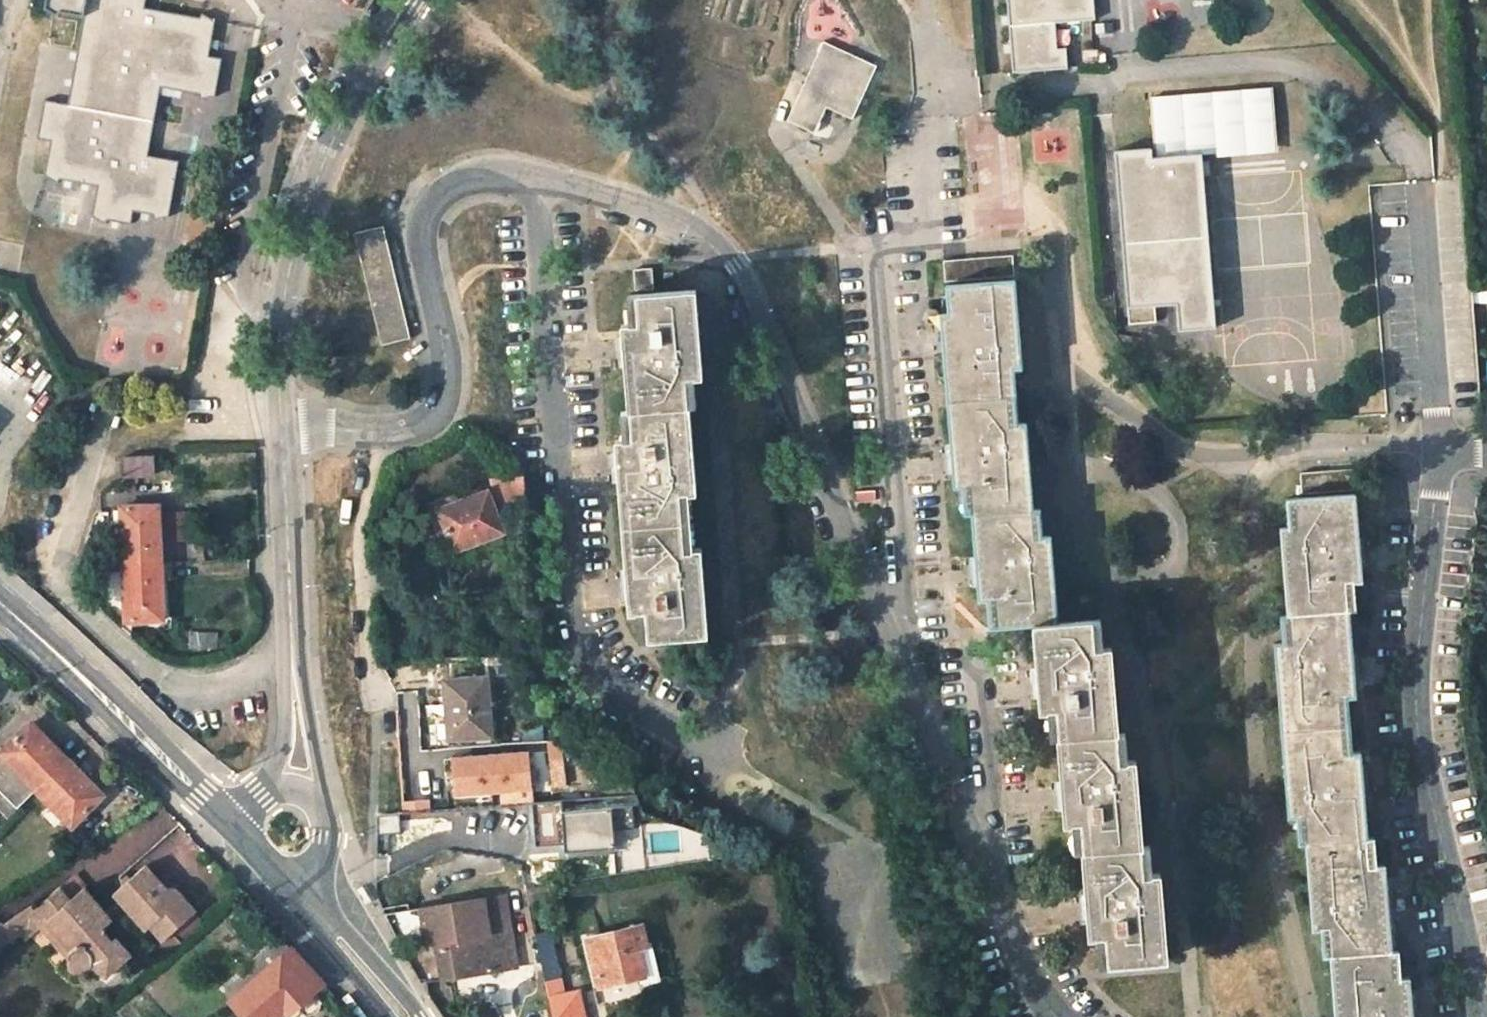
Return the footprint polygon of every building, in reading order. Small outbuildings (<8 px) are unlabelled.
[(44,10),(54,18),(57,14),(82,19),(66,108),(43,104),(36,139),(49,142),(42,176),(52,184),(55,179),(95,186),(90,216),(101,226),(106,221),(128,225),(131,212),(149,215),(150,221),(167,217),(177,165),(147,158),(160,88),(196,94),(198,99),(213,95),(220,60),(206,58),(213,21),(201,16),(199,20),(142,8),(144,0),(46,0),(44,10)] [(1092,0),(1008,0),(1014,72),(1066,67),(1063,48),(1055,48),(1053,22),(1080,20),(1094,19),(1092,0)] [(788,120),(815,132),(826,107),(852,119),(876,66),(824,42),(788,120)] [(1177,318),(1178,329),(1213,325),(1201,154),(1215,153),(1215,144),(1275,140),(1272,88),(1149,97),(1153,148),(1113,152),(1127,323),(1177,318)] [(381,345),(410,337),(381,225),(353,233),(381,345)] [(1012,255),(962,258),(963,277),(1014,274),(1012,255)] [(944,279),(963,277),(962,258),(942,260),(944,279)] [(635,292),(653,290),(651,270),(633,271),(635,292)] [(940,312),(941,323),(947,397),(1015,392),(1013,364),(1021,363),(1014,277),(945,282),(948,311),(940,312)] [(1471,288),(1472,303),(1485,302),(1485,288),(1471,288)] [(621,342),(627,412),(689,407),(696,406),(694,378),(702,377),(695,290),(626,297),(628,324),(620,325),(621,342)] [(952,462),(953,474),(953,483),(961,482),(963,511),(971,510),(1030,505),(1025,419),(1017,419),(1015,392),(947,397),(952,462)] [(614,440),(615,453),(621,525),(690,520),(689,493),(695,493),(689,407),(627,412),(620,412),(622,439),(614,440)] [(151,474),(150,455),(123,456),(124,475),(151,474)] [(1305,490),(1354,487),(1352,466),(1303,470),(1305,490)] [(511,497),(524,497),(523,476),(508,477),(511,497)] [(437,510),(450,543),(484,532),(485,536),(501,530),(486,491),(437,510)] [(1281,526),(1287,613),(1348,609),(1356,608),(1354,580),(1361,579),(1360,568),(1355,493),(1286,497),(1288,526),(1281,526)] [(159,562),(156,504),(124,507),(125,532),(120,532),(122,563),(159,562)] [(971,510),(976,588),(977,596),(985,595),(987,625),(1031,621),(1055,619),(1048,532),(1040,532),(1038,504),(1030,505),(971,510)] [(621,525),(628,603),(629,613),(636,612),(639,641),(706,635),(700,548),(692,549),(690,520),(621,525)] [(162,620),(159,562),(122,563),(124,595),(128,595),(130,621),(162,620)] [(1353,685),(1348,609),(1287,613),(1279,614),(1281,641),(1275,642),(1281,727),(1349,722),(1347,695),(1354,695),(1353,685)] [(1101,615),(1055,619),(1031,621),(1037,698),(1038,706),(1047,706),(1048,736),(1056,735),(1118,730),(1111,644),(1104,645),(1101,615)] [(218,633),(189,633),(189,649),(218,648),(218,633)] [(443,679),(444,697),(453,696),(456,738),(474,737),(474,732),(491,731),(487,677),(443,679)] [(453,696),(444,697),(447,739),(456,738),(453,696)] [(1351,751),(1349,722),(1281,727),(1287,813),(1295,813),(1297,840),(1305,840),(1365,835),(1362,805),(1359,759),(1359,751),(1351,751)] [(50,751),(54,748),(31,724),(27,728),(50,751)] [(68,762),(54,748),(50,751),(27,728),(1,752),(38,790),(68,762)] [(1058,765),(1062,812),(1063,821),(1069,821),(1072,849),(1080,848),(1142,843),(1135,756),(1129,757),(1126,729),(1118,730),(1056,735),(1058,765)] [(452,753),(454,794),(541,789),(539,748),(452,753)] [(1,752),(0,753),(0,789),(19,808),(38,790),(1,752)] [(72,825),(97,800),(75,777),(78,773),(68,762),(38,790),(72,825)] [(101,796),(78,773),(75,777),(97,800),(101,796)] [(553,798),(570,796),(570,786),(552,787),(553,798)] [(9,818),(19,808),(0,789),(0,809),(9,818)] [(624,845),(621,800),(531,806),(533,851),(624,845)] [(643,828),(641,802),(624,803),(625,829),(643,828)] [(381,815),(384,833),(405,831),(403,812),(381,815)] [(1321,954),(1329,953),(1390,949),(1384,882),(1383,874),(1382,863),(1375,864),(1372,835),(1365,835),(1305,840),(1311,927),(1319,926),(1321,954)] [(1149,842),(1142,843),(1080,848),(1086,924),(1087,934),(1093,934),(1097,962),(1099,962),(1164,957),(1158,869),(1151,870),(1149,842)] [(119,888),(124,894),(149,921),(152,924),(156,921),(167,933),(198,905),(200,903),(183,883),(175,886),(151,859),(119,888)] [(77,873),(66,883),(77,895),(88,885),(77,873)] [(113,914),(107,907),(88,885),(77,895),(66,883),(48,899),(58,912),(56,913),(88,951),(88,953),(87,957),(87,959),(89,961),(92,963),(96,963),(99,963),(108,972),(136,948),(128,938),(117,927),(113,930),(106,922),(113,914)] [(518,966),(506,893),(420,907),(426,944),(436,943),(442,978),(518,966)] [(128,938),(149,921),(124,894),(107,907),(113,914),(106,922),(113,930),(117,927),(128,938)] [(20,913),(40,937),(47,944),(63,931),(87,959),(87,957),(88,953),(88,951),(56,913),(46,901),(40,905),(36,902),(20,913)] [(198,905),(167,933),(179,946),(210,918),(198,905)] [(30,945),(40,937),(20,913),(9,919),(7,921),(9,923),(0,930),(0,949),(10,961),(30,945)] [(640,924),(587,937),(599,986),(643,976),(637,948),(646,947),(640,924)] [(545,983),(562,979),(551,929),(534,933),(545,983)] [(228,1003),(280,956),(290,947),(278,934),(216,989),(228,1003)] [(326,987),(290,947),(280,956),(315,997),(326,987)] [(1408,985),(1407,976),(1399,977),(1397,948),(1390,949),(1329,953),(1334,1016),(1410,1016),(1408,985)] [(240,1016),(274,1016),(281,1011),(284,1014),(281,1016),(304,1016),(320,1003),(315,997),(280,956),(228,1003),(240,1016)] [(565,994),(562,979),(545,983),(548,998),(565,994)] [(548,998),(552,1016),(584,1016),(579,991),(565,994),(548,998)]
